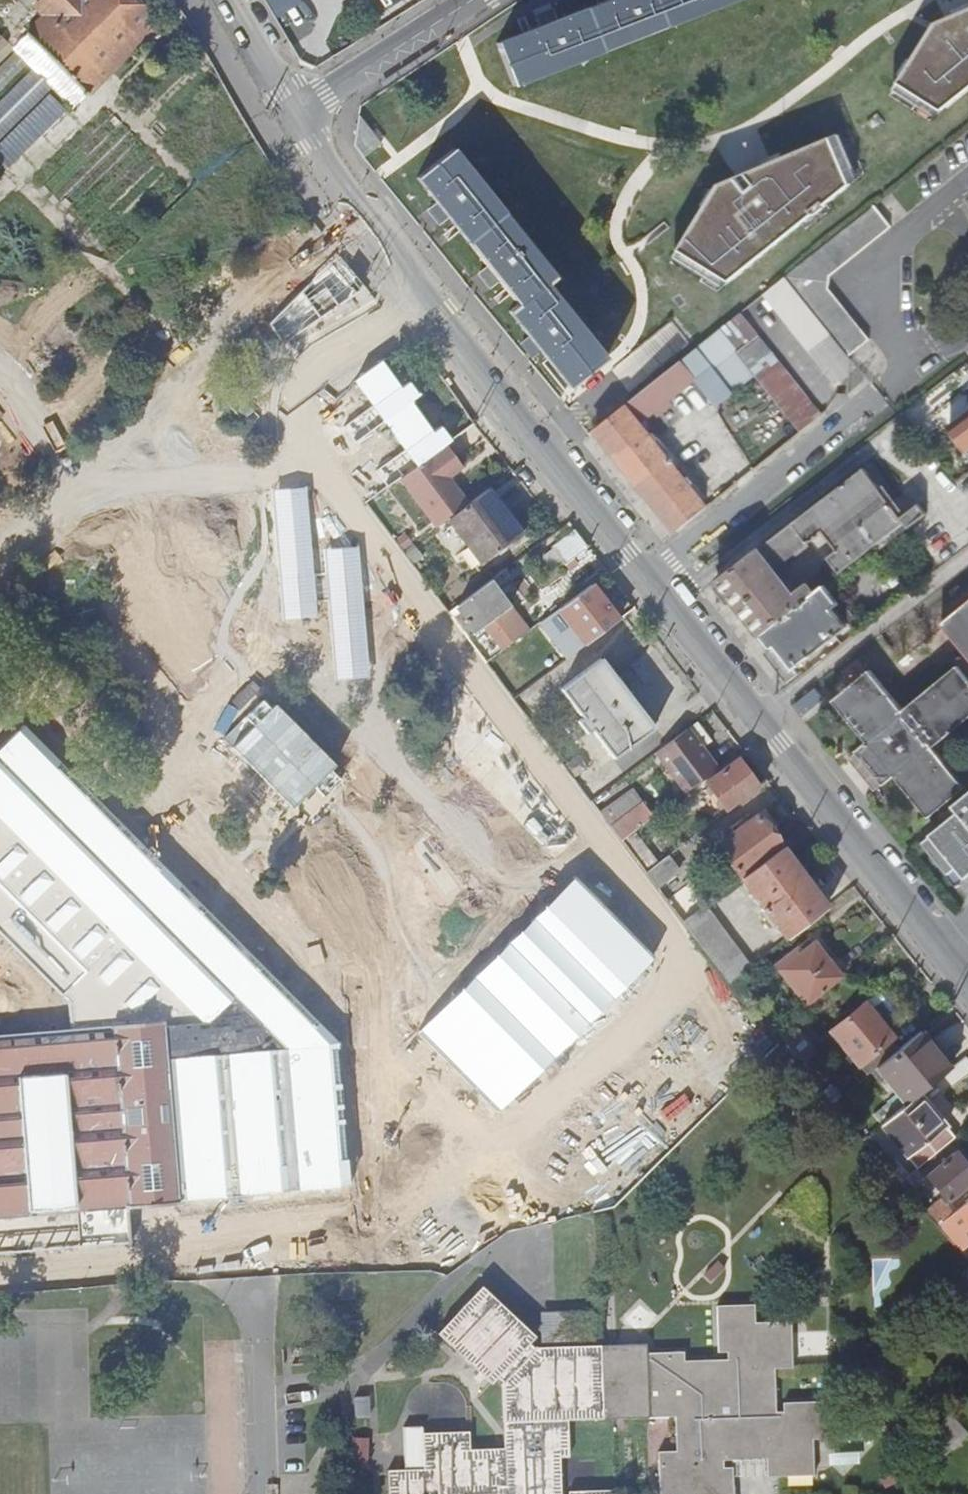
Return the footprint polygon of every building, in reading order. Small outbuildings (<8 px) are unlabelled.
[(157,23),(133,0),(37,0),(31,6),(41,15),(22,34),(23,36),(10,48),(13,51),(0,63),(0,87),(25,62),(30,67),(0,97),(0,135),(49,87),(55,93),(0,147),(12,158),(66,105),(69,108),(84,93),(85,95),(157,23)] [(497,44),(513,87),(735,0),(611,0),(497,44)] [(897,83),(939,110),(967,86),(967,9),(960,13),(934,24),(897,83)] [(720,186),(681,249),(732,281),(848,187),(828,140),(744,176),(754,190),(750,192),(747,195),(734,180),(720,186)] [(452,151),(417,179),(518,305),(509,312),(569,387),(604,359),(545,284),(553,277),(452,151)] [(874,206),(785,278),(848,358),(869,341),(829,289),(830,277),(891,226),(874,206)] [(848,358),(785,278),(763,296),(836,387),(849,376),(850,360),(848,358)] [(741,314),(596,430),(678,531),(707,508),(639,424),(696,378),(717,405),(754,376),(800,433),(822,415),(741,314)] [(950,429),(967,452),(967,415),(950,429)] [(444,442),(398,476),(434,525),(446,517),(466,502),(447,475),(461,465),(444,442)] [(865,470),(719,583),(761,635),(797,608),(770,573),(760,560),(797,532),(807,544),(822,533),(836,551),(828,558),(835,568),(809,588),(807,584),(793,595),(801,604),(826,585),(872,549),(906,523),(909,527),(927,514),(920,504),(902,518),(865,470)] [(466,502),(446,517),(479,561),(516,533),(483,489),(466,502)] [(585,547),(571,529),(549,546),(562,563),(585,547)] [(770,573),(807,544),(797,532),(760,560),(770,573)] [(410,554),(422,571),(451,549),(439,533),(410,554)] [(527,629),(489,577),(446,609),(450,614),(457,608),(473,628),(490,615),(496,623),(510,641),(527,629)] [(618,617),(591,582),(559,605),(585,642),(618,617)] [(797,608),(761,635),(772,650),(771,651),(773,654),(774,655),(779,651),(795,671),(796,670),(849,629),(834,610),(841,605),(826,585),(801,604),(797,608)] [(941,624),(942,626),(967,657),(967,602),(941,624)] [(510,641),(496,623),(484,631),(499,650),(510,641)] [(774,655),(773,654),(770,656),(785,676),(783,678),(788,683),(799,674),(796,670),(795,671),(779,651),(774,655)] [(523,688),(496,652),(485,660),(512,697),(523,688)] [(627,691),(601,657),(562,686),(585,715),(579,720),(582,724),(627,691)] [(964,674),(957,666),(902,711),(870,671),(833,700),(867,742),(856,751),(857,753),(859,754),(870,768),(883,785),(895,775),(929,817),(965,787),(933,748),(967,719),(967,679),(964,674)] [(653,725),(627,691),(582,724),(587,731),(593,726),(614,755),(653,725)] [(694,720),(685,727),(700,746),(709,739),(694,720)] [(23,727),(0,750),(0,814),(204,1019),(232,991),(288,1048),(163,1058),(174,1200),(349,1186),(337,1043),(23,727)] [(685,727),(654,751),(684,790),(715,766),(700,746),(685,727)] [(859,754),(857,753),(850,759),(863,774),(870,768),(859,754)] [(757,786),(736,759),(705,783),(726,810),(757,786)] [(599,812),(608,825),(641,800),(631,787),(599,812)] [(955,805),(960,812),(921,844),(946,875),(957,866),(966,877),(967,875),(967,794),(955,805)] [(608,825),(618,839),(634,827),(651,814),(641,800),(608,825)] [(776,825),(763,809),(716,845),(740,876),(780,847),(781,846),(769,830),(776,825)] [(661,861),(634,827),(618,839),(646,872),(661,861)] [(824,906),(780,847),(740,876),(739,877),(783,938),(824,906)] [(680,870),(669,855),(661,861),(646,872),(657,887),(680,870)] [(966,877),(957,866),(946,875),(955,886),(966,877)] [(655,958),(574,877),(417,1031),(498,1112),(655,958)] [(749,963),(705,903),(684,919),(729,979),(749,963)] [(840,976),(813,941),(799,951),(796,947),(775,962),(806,1002),(840,976)] [(862,1001),(829,1029),(858,1063),(892,1035),(862,1001)] [(126,1245),(125,1234),(175,1229),(173,1203),(175,1203),(174,1200),(163,1058),(160,1018),(108,1023),(108,1025),(0,1034),(0,1256),(126,1245)] [(793,1027),(780,1038),(794,1055),(808,1044),(793,1027)] [(948,1068),(917,1030),(871,1067),(903,1105),(918,1093),(938,1076),(948,1068)] [(961,1058),(948,1068),(938,1076),(948,1089),(967,1071),(967,1067),(961,1058)] [(954,1135),(918,1093),(903,1105),(881,1123),(915,1167),(954,1135)] [(953,1152),(924,1175),(945,1200),(967,1180),(967,1169),(953,1152)] [(948,1212),(936,1223),(958,1248),(967,1240),(967,1196),(948,1212)] [(948,1212),(939,1200),(925,1211),(936,1223),(948,1212)] [(385,1493),(558,1493),(557,1459),(567,1458),(565,1422),(671,1417),(672,1451),(655,1452),(657,1493),(731,1493),(730,1467),(723,1468),(722,1461),(765,1459),(765,1476),(812,1474),(811,1439),(828,1439),(826,1401),(780,1404),(780,1410),(773,1410),(771,1371),(788,1370),(787,1321),(752,1322),(751,1304),(713,1306),(715,1353),(723,1352),(723,1360),(681,1361),(681,1352),(642,1353),(642,1345),(610,1346),(600,1347),(594,1347),(532,1349),(526,1343),(532,1337),(476,1286),(435,1333),(487,1384),(493,1378),(499,1383),(501,1447),(467,1448),(467,1432),(419,1433),(420,1469),(401,1470),(384,1470),(385,1493)] [(593,1312),(538,1313),(539,1347),(594,1347),(593,1312)] [(419,1433),(419,1426),(400,1427),(401,1470),(420,1469),(419,1433)] [(366,1471),(368,1439),(350,1438),(349,1470),(366,1471)] [(898,1482),(893,1473),(878,1479),(883,1489),(898,1482)]
